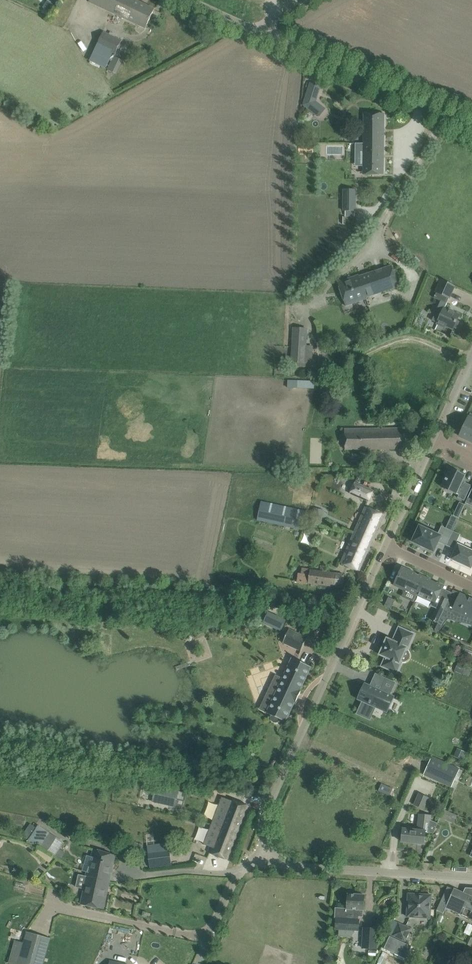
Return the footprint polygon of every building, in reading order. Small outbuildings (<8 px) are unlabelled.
[(90,1),(146,28),(150,18),(155,9),(136,0),(90,0),(90,1)] [(121,41),(105,33),(103,32),(97,45),(115,53),(121,41)] [(107,70),(110,72),(116,75),(122,61),(113,57),(107,70)] [(310,82),(303,105),(315,115),(322,106),(316,101),(321,85),(310,82)] [(364,144),(384,144),(384,113),(364,113),(364,144)] [(384,174),(384,144),(364,144),(364,174),(384,174)] [(343,190),(343,211),(345,211),(345,216),(355,216),(355,211),(357,211),(357,190),(343,190)] [(359,300),(390,290),(399,286),(392,266),(359,277),(359,275),(338,282),(345,305),(359,300)] [(440,280),(435,291),(449,298),(455,286),(440,280)] [(440,316),(437,323),(445,327),(445,326),(453,329),(454,327),(456,328),(459,322),(457,321),(459,316),(445,309),(447,303),(440,300),(435,314),(440,316)] [(292,357),(291,363),(305,364),(307,328),(294,327),(294,329),(292,347),(292,357)] [(460,436),(471,441),(471,438),(471,414),(470,413),(468,417),(468,418),(460,436)] [(346,449),(395,449),(405,449),(405,428),(346,429),(346,449)] [(461,482),(464,475),(449,468),(444,478),(446,479),(442,487),(456,494),(456,493),(459,494),(458,498),(464,501),(471,485),(465,482),(464,483),(461,482)] [(354,483),(350,493),(368,501),(372,491),(354,483)] [(261,501),(257,520),(304,530),(308,511),(261,501)] [(384,515),(375,511),(366,507),(356,531),(374,539),(384,515)] [(442,526),(438,534),(420,526),(412,542),(413,542),(420,546),(425,548),(426,548),(433,551),(434,552),(438,542),(446,546),(453,531),(442,526)] [(360,571),(374,539),(356,531),(342,563),(360,571)] [(452,559),(471,568),(471,566),(471,550),(458,544),(452,559)] [(402,568),(394,585),(417,595),(425,577),(419,574),(419,575),(402,568)] [(344,574),(334,573),(310,569),(308,583),(342,587),(344,574)] [(425,577),(417,595),(432,602),(431,606),(443,612),(449,600),(439,595),(444,585),(425,577)] [(443,612),(457,618),(459,613),(471,618),(471,599),(461,594),(457,603),(449,599),(449,600),(443,612)] [(391,609),(395,600),(389,597),(385,606),(390,608),(391,609)] [(266,616),(263,623),(281,632),(285,625),(266,616)] [(380,643),(380,644),(380,645),(380,646),(381,646),(381,647),(382,648),(383,648),(381,654),(386,657),(382,666),(392,670),(397,672),(401,663),(400,662),(401,660),(402,660),(403,661),(405,661),(407,660),(409,658),(410,656),(409,654),(408,652),(407,651),(405,651),(406,648),(407,649),(414,634),(408,632),(399,628),(395,638),(394,638),(390,639),(390,640),(387,639),(387,640),(386,639),(385,639),(384,639),(383,639),(382,640),(381,641),(381,642),(380,643)] [(301,651),(308,637),(307,637),(290,629),(289,629),(283,643),(284,643),(301,651)] [(270,704),(266,713),(271,715),(271,718),(272,720),(274,722),(277,722),(279,722),(281,720),(283,721),(286,722),(286,721),(295,702),(296,701),(297,701),(301,692),(300,692),(300,691),(311,667),(312,667),(303,663),(292,658),(282,680),(278,678),(271,692),(275,694),(270,704)] [(467,665),(460,662),(458,662),(455,671),(462,674),(463,674),(468,676),(471,669),(466,666),(467,665)] [(392,697),(389,695),(395,683),(385,679),(380,691),(367,685),(360,699),(364,701),(359,713),(369,718),(375,706),(386,711),(392,697)] [(454,756),(463,760),(467,752),(457,748),(454,756)] [(451,787),(460,769),(432,757),(424,775),(451,787)] [(382,783),(379,791),(385,793),(388,786),(382,783)] [(156,787),(153,801),(175,806),(179,792),(156,787)] [(187,789),(186,795),(198,797),(199,791),(187,789)] [(419,794),(414,805),(424,809),(429,798),(419,794)] [(211,824),(213,825),(212,830),(210,829),(204,844),(211,847),(209,853),(228,860),(249,806),(230,799),(229,800),(224,798),(221,805),(219,804),(211,824)] [(441,818),(439,821),(444,822),(445,820),(448,821),(451,813),(444,810),(441,818)] [(403,829),(401,842),(425,844),(426,832),(429,832),(430,822),(431,815),(422,814),(421,822),(419,822),(418,831),(403,829)] [(24,831),(30,834),(34,825),(28,823),(24,831)] [(32,834),(27,842),(35,845),(41,847),(55,856),(64,844),(43,829),(38,825),(32,834)] [(184,851),(194,855),(198,843),(188,840),(184,851)] [(155,848),(148,849),(150,868),(171,865),(170,851),(156,853),(155,848)] [(87,855),(84,864),(90,866),(88,872),(88,875),(110,880),(113,866),(115,856),(105,853),(95,851),(93,857),(87,855)] [(78,876),(76,887),(83,889),(80,904),(94,907),(104,909),(109,882),(110,880),(88,875),(87,876),(79,874),(78,876)] [(466,888),(463,893),(454,889),(448,887),(437,910),(443,913),(446,907),(469,918),(471,920),(471,888),(466,888)] [(430,918),(431,905),(432,895),(429,895),(429,893),(425,893),(424,894),(409,894),(407,917),(430,918)] [(335,908),(335,919),(337,919),(336,929),(339,929),(339,936),(353,937),(353,930),(359,930),(359,920),(359,916),(361,917),(363,917),(364,910),(364,905),(365,895),(348,894),(348,904),(347,908),(335,908)] [(392,935),(405,941),(411,929),(398,923),(392,935)] [(364,929),(362,949),(376,950),(378,930),(364,929)] [(27,932),(18,963),(43,963),(50,938),(27,932)] [(390,936),(384,949),(406,959),(412,946),(390,936)]
